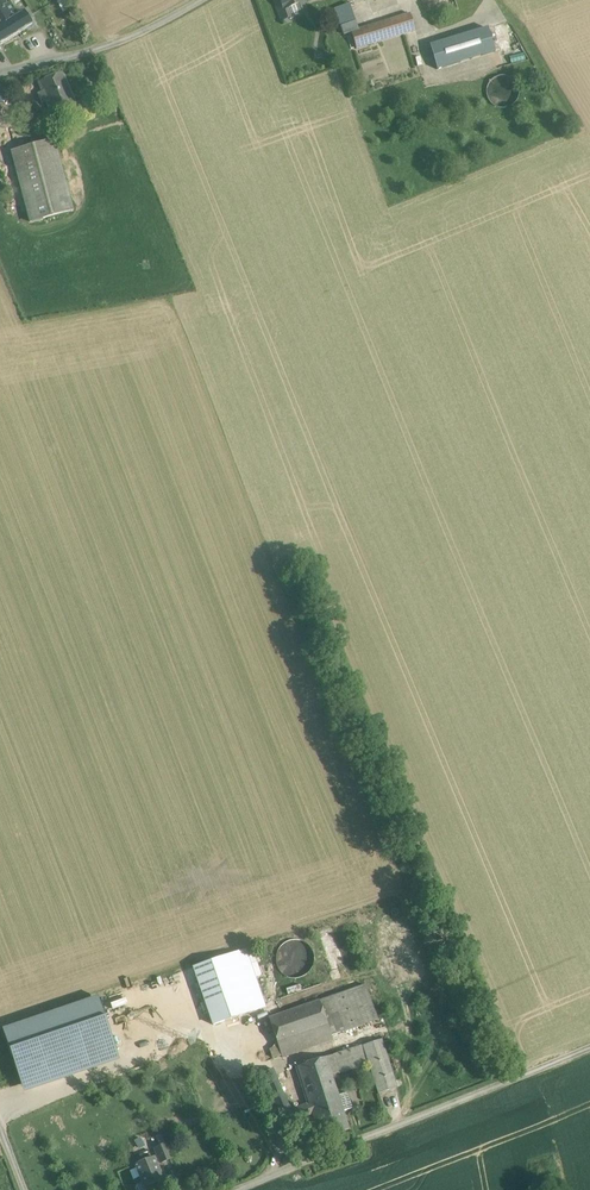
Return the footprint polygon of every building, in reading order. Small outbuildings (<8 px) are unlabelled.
[(0,2),(0,6),(1,8),(10,3),(8,0),(3,0),(0,2)] [(283,0),(275,0),(282,19),(292,15),(289,8),(286,8),(283,0)] [(286,8),(289,8),(304,2),(304,0),(283,0),(286,8)] [(307,10),(304,2),(289,8),(292,15),(307,10)] [(0,9),(0,29),(18,17),(10,3),(1,8),(0,9)] [(350,3),(335,8),(344,34),(351,32),(351,31),(359,29),(350,3)] [(359,29),(351,31),(351,32),(356,48),(416,30),(410,13),(359,29)] [(0,29),(0,45),(32,26),(31,26),(24,14),(18,17),(0,29)] [(488,28),(430,45),(437,69),(495,51),(488,28)] [(62,73),(39,82),(43,91),(39,93),(42,100),(46,98),(51,111),(58,108),(61,116),(77,110),(62,73)] [(518,97),(519,91),(518,85),(514,80),(509,76),(503,75),(497,76),(491,80),(488,85),(487,92),(488,98),(492,103),(497,106),(503,108),(509,106),(515,103),(518,97)] [(54,141),(35,146),(12,152),(30,222),(73,210),(54,141)] [(12,210),(8,198),(0,201),(5,213),(12,210)] [(311,966),(312,959),(311,952),(307,945),(300,941),(293,940),(286,941),(279,946),(275,952),(274,959),(276,967),(280,973),(286,977),(293,978),(301,977),(307,972),(311,966)] [(246,953),(245,950),(193,968),(213,1025),(265,1007),(255,977),(246,953)] [(254,950),(246,953),(255,977),(263,974),(254,950)] [(378,1019),(365,984),(351,989),(364,1024),(378,1019)] [(351,989),(319,1000),(331,1036),(364,1024),(351,989)] [(3,1032),(25,1092),(120,1059),(99,1000),(3,1032)] [(319,1000),(269,1018),(282,1057),(333,1040),(331,1036),(319,1000)] [(378,1030),(382,1039),(382,1040),(390,1037),(387,1027),(378,1030)] [(382,1039),(333,1056),(339,1073),(338,1073),(338,1074),(368,1064),(378,1093),(397,1087),(382,1040),(382,1039)] [(333,1056),(298,1067),(309,1103),(311,1110),(328,1104),(325,1096),(338,1093),(333,1079),(332,1075),(335,1074),(338,1073),(339,1073),(333,1056)] [(309,1103),(291,1110),(273,1069),(259,1075),(273,1106),(275,1105),(283,1123),(294,1118),(295,1121),(313,1114),(311,1110),(309,1103)] [(349,1092),(338,1095),(343,1110),(354,1107),(349,1092)] [(338,1093),(325,1096),(328,1104),(311,1110),(313,1114),(320,1137),(349,1129),(343,1110),(338,1095),(338,1093)] [(166,1144),(155,1148),(160,1163),(172,1158),(166,1144)] [(154,1157),(135,1165),(142,1182),(136,1185),(135,1188),(136,1189),(157,1189),(169,1185),(164,1175),(162,1176),(154,1157)]
